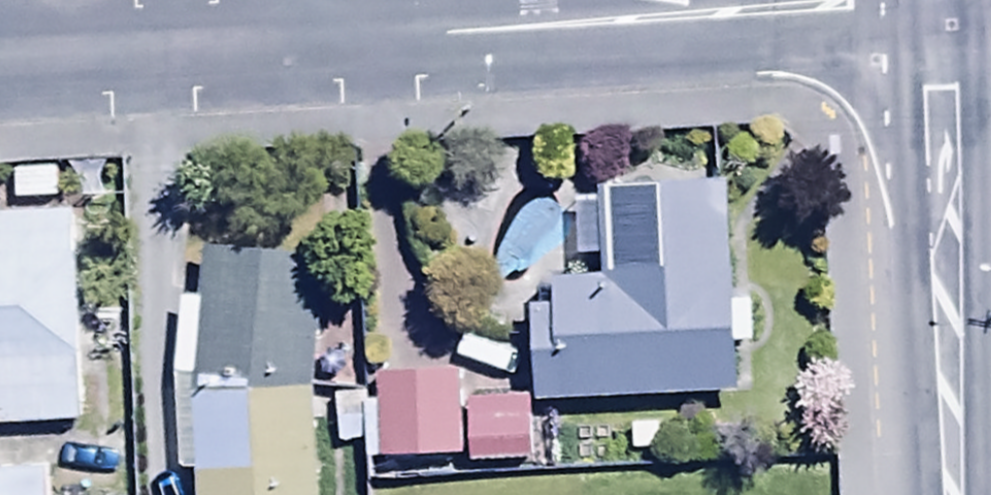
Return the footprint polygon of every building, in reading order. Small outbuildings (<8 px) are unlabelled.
[(726,298),(722,177),(593,182),(597,271),(548,273),(549,301),(528,302),(531,395),(730,387),(729,346),(747,346),(745,297),(726,298)] [(67,216),(0,220),(0,423),(80,418),(67,216)] [(172,371),(178,471),(193,470),(195,494),(315,494),(308,385),(317,259),(205,250),(202,296),(178,294),(172,371)] [(453,317),(377,322),(383,420),(460,415),(453,317)] [(463,363),(466,418),(532,414),(528,359),(463,363)] [(0,465),(0,494),(43,494),(43,464),(0,465)]
